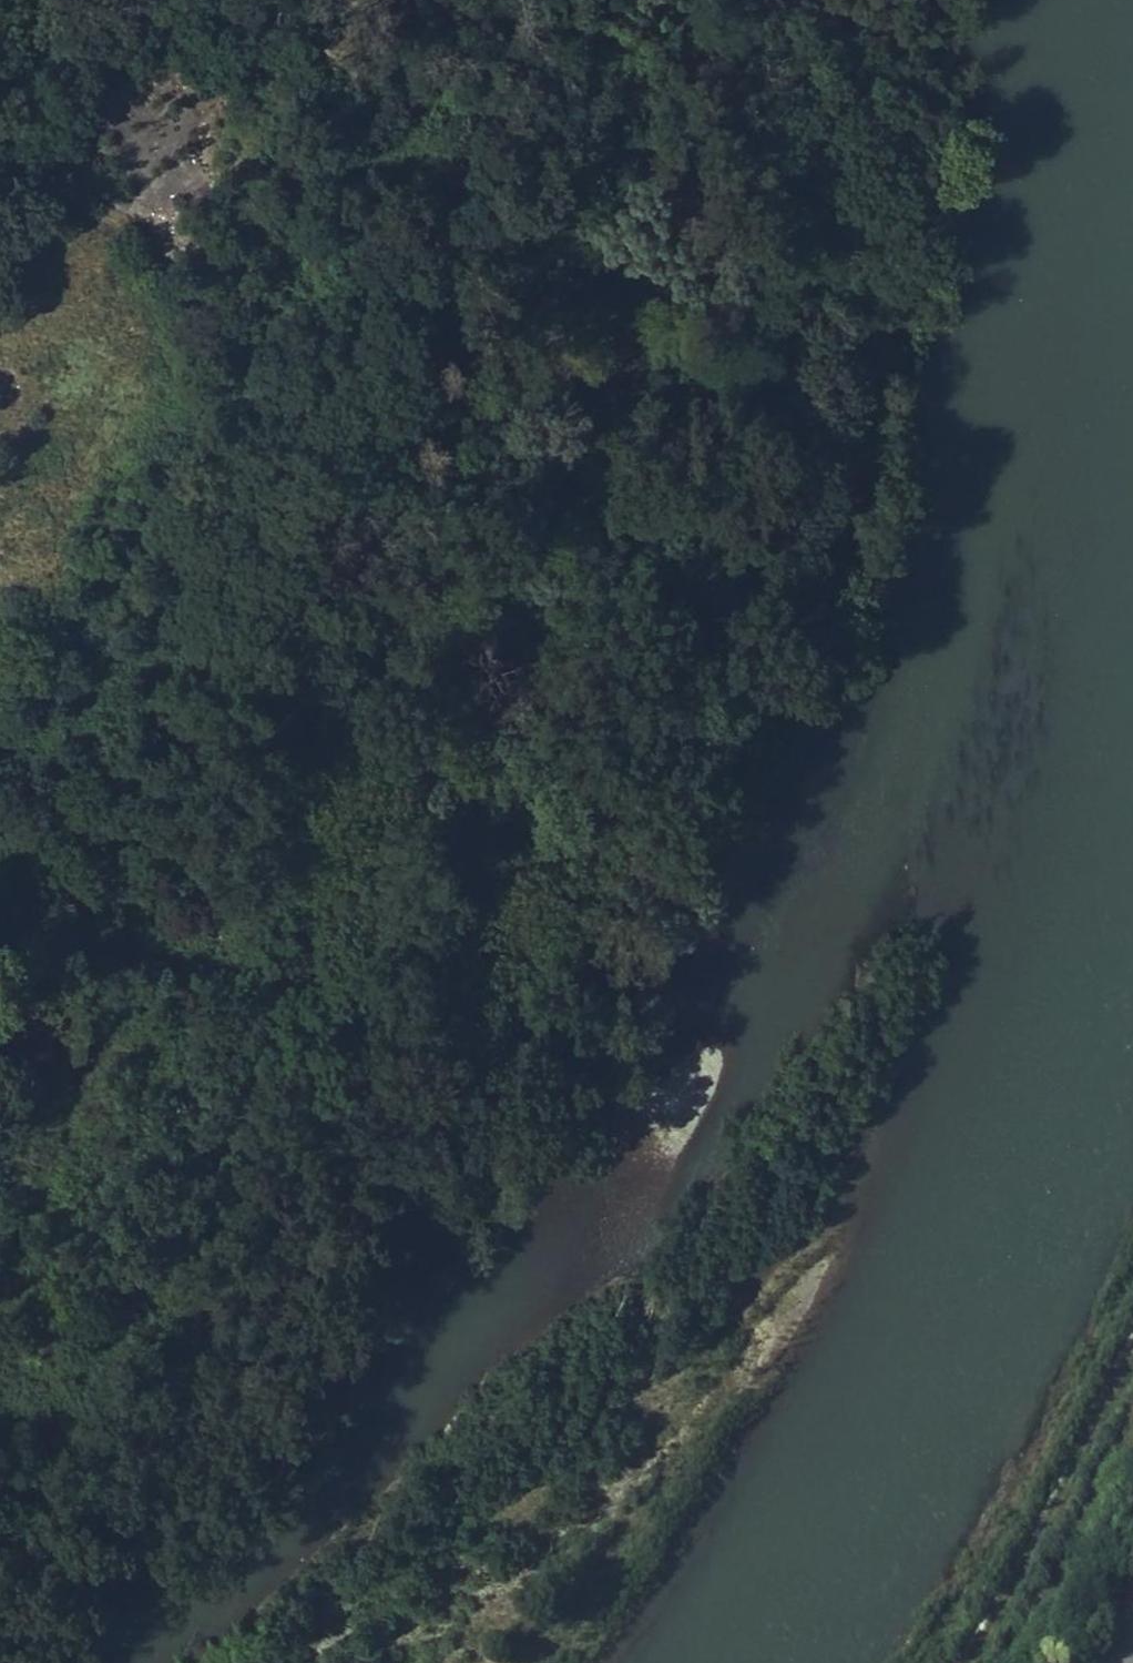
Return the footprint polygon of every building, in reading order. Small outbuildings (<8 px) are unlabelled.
[(230,1053),(212,1056),(213,1067),(232,1063),(230,1053)]
